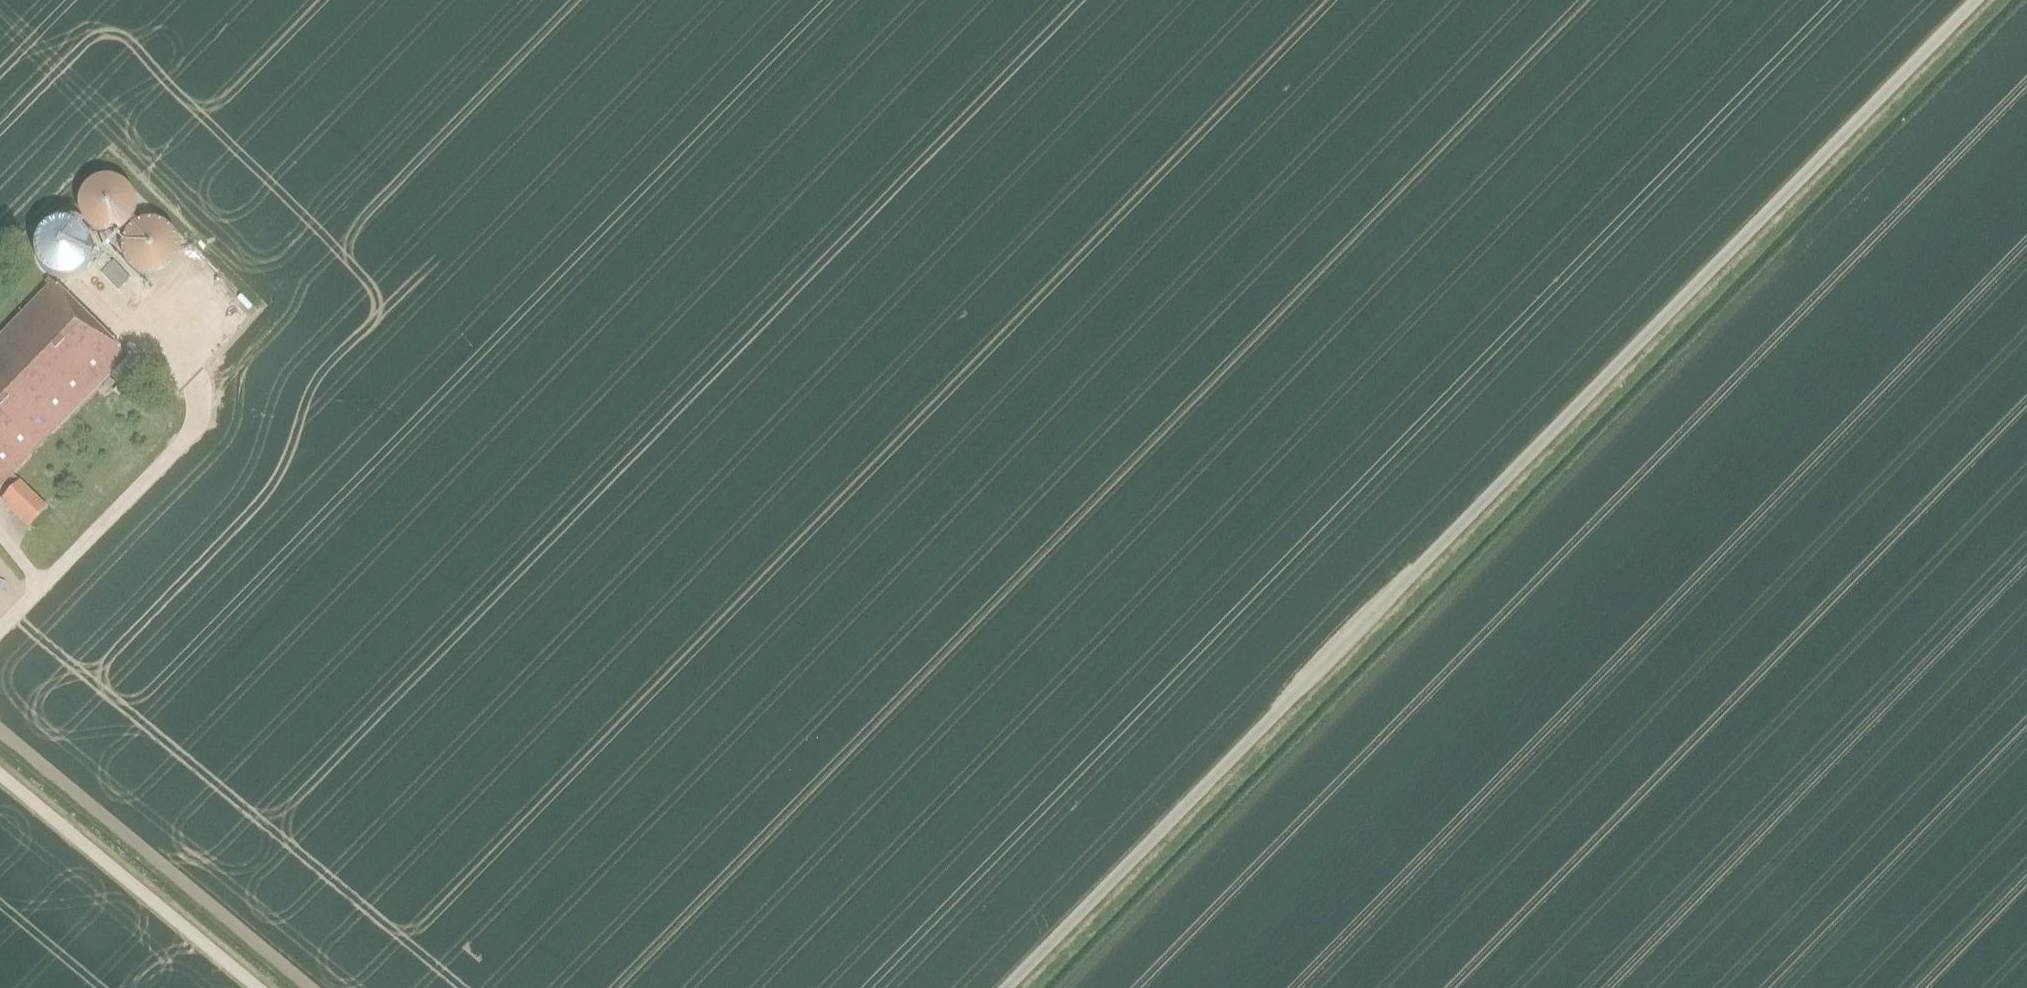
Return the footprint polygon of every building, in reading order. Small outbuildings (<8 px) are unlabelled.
[(108,239),(117,238),(125,234),(131,228),(135,220),(136,211),(135,203),(131,195),(125,189),(117,185),(108,183),(99,185),(92,189),(85,195),(81,203),(80,211),(81,220),(85,228),(92,234),(99,238),(108,239)] [(150,282),(159,281),(166,277),(172,271),(176,263),(177,255),(176,246),(172,239),(166,233),(159,229),(150,227),(142,229),(134,233),(128,239),(124,246),(123,255),(124,263),(128,271),(134,277),(142,281),(150,282)] [(115,263),(103,275),(119,291),(131,279),(115,263)] [(0,342),(0,487),(98,388),(105,395),(135,365),(128,358),(52,283),(47,287),(51,291),(0,342)] [(31,529),(50,510),(22,483),(3,502),(31,529)]
